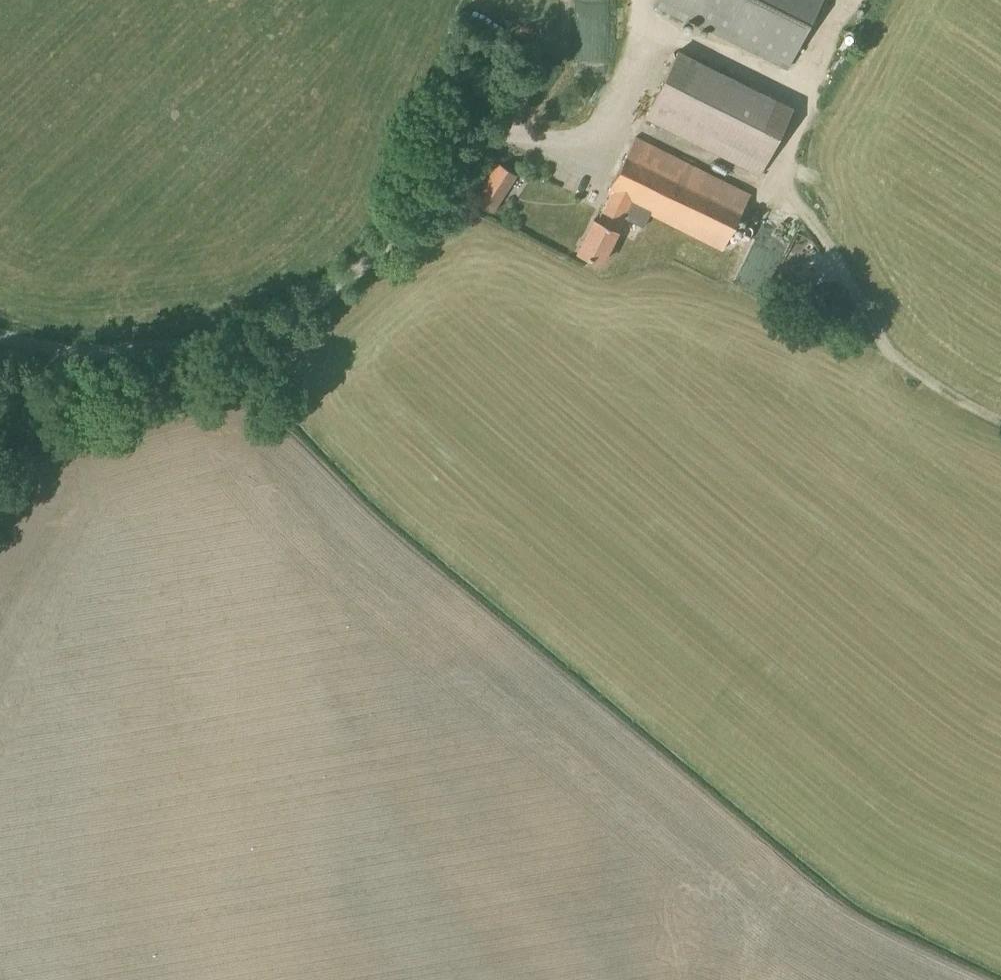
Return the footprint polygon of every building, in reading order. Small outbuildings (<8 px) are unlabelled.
[(656,3),(787,68),(821,0),(658,0),(656,3)] [(760,175),(793,109),(678,51),(645,118),(760,175)] [(722,250),(750,194),(636,137),(608,193),(611,194),(598,221),(594,219),(578,251),(602,263),(618,231),(617,231),(624,217),(643,227),(650,214),(722,250)] [(497,163),(473,202),(491,213),(515,174),(497,163)]
